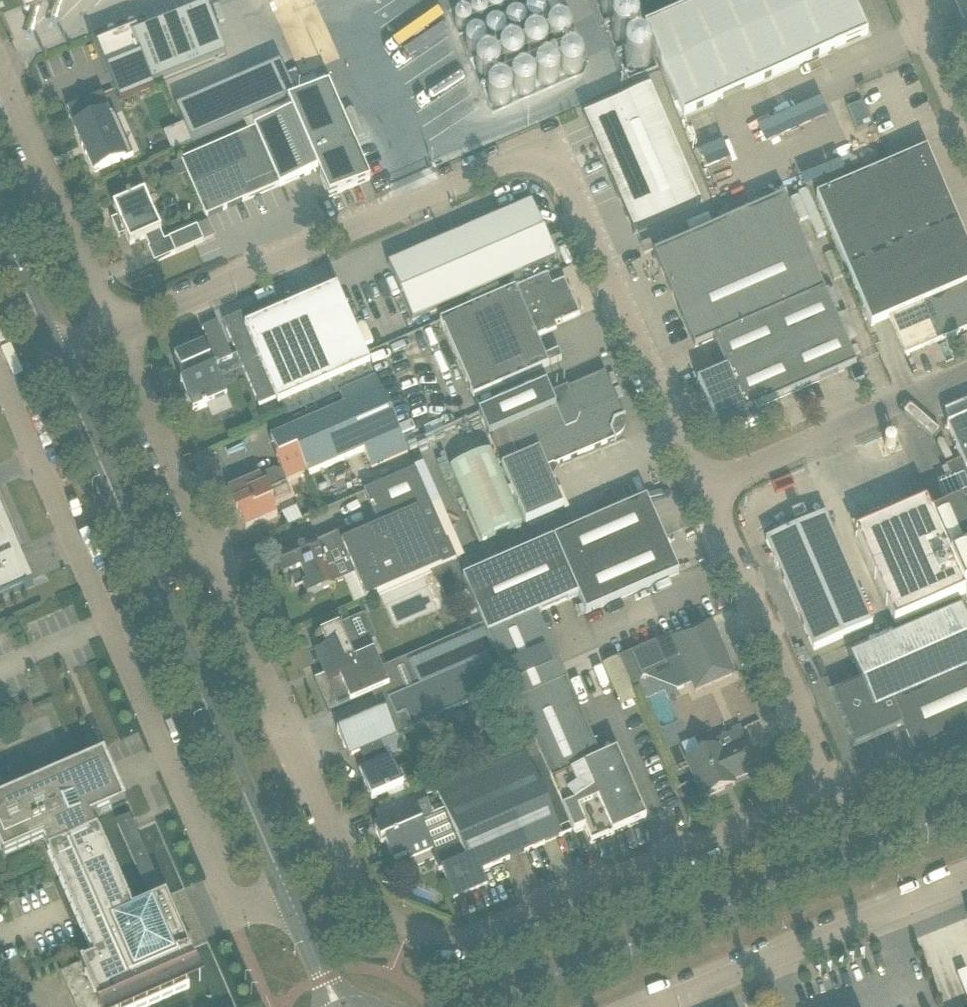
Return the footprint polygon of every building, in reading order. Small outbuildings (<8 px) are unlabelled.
[(546,3),(554,21),(565,16),(558,0),(553,0),(546,3)] [(684,116),(868,35),(852,0),(708,0),(645,28),(664,70),(684,116)] [(102,50),(121,97),(172,76),(226,55),(207,8),(113,45),(102,50)] [(486,112),(587,73),(580,53),(551,64),(546,50),(532,55),(529,47),(507,55),(511,66),(495,72),(497,78),(476,86),(486,112)] [(183,125),(192,144),(286,103),(285,101),(294,97),(280,64),(183,105),(176,108),(183,125)] [(284,104),(289,113),(254,128),(254,130),(181,162),(187,175),(198,200),(206,219),(279,187),(280,188),(318,171),(329,198),(367,181),(326,86),(286,104),(284,104)] [(614,109),(587,120),(599,147),(608,143),(613,155),(609,156),(617,175),(609,179),(633,234),(700,205),(650,89),(612,105),(614,109)] [(102,95),(73,108),(80,125),(75,128),(94,173),(113,165),(127,158),(132,156),(114,113),(111,114),(105,100),(102,95)] [(857,112),(849,115),(856,131),(871,125),(862,104),(854,106),(857,112)] [(857,112),(854,106),(847,110),(849,115),(857,112)] [(829,124),(822,107),(757,135),(765,153),(829,124)] [(183,125),(164,134),(172,152),(192,144),(183,125)] [(736,165),(728,147),(699,160),(707,178),(736,165)] [(966,286),(966,244),(927,151),(817,198),(871,327),(889,319),(966,286)] [(181,162),(171,166),(177,179),(187,175),(181,162)] [(854,178),(849,168),(811,184),(815,194),(854,178)] [(132,198),(131,195),(113,203),(114,207),(113,207),(118,218),(111,221),(119,238),(125,235),(130,245),(145,239),(150,249),(165,243),(160,232),(161,232),(144,193),(132,198)] [(695,348),(713,340),(726,371),(709,379),(718,400),(716,401),(715,405),(718,414),(723,416),(725,415),(733,435),(759,424),(753,410),(856,366),(824,291),(784,198),(654,254),(695,348)] [(532,204),(490,222),(513,278),(556,259),(532,204)] [(513,278),(490,222),(443,243),(467,298),(513,278)] [(169,240),(176,255),(204,242),(197,227),(169,240)] [(650,241),(640,246),(644,255),(654,251),(650,241)] [(443,243),(388,266),(412,321),(467,298),(443,243)] [(513,278),(508,280),(512,289),(525,284),(521,274),(513,278)] [(545,358),(536,338),(557,330),(553,322),(561,319),(563,324),(580,316),(565,281),(550,288),(546,278),(548,277),(547,276),(440,322),(474,399),(562,361),(558,353),(545,358)] [(889,319),(905,356),(966,330),(966,286),(889,319)] [(259,407),(276,400),(278,405),(370,365),(337,288),(283,311),(278,298),(230,319),(231,321),(228,329),(226,330),(259,407)] [(209,342),(175,357),(181,373),(184,372),(189,382),(185,384),(189,394),(185,396),(192,413),(206,407),(212,421),(233,412),(224,393),(215,371),(214,371),(211,364),(216,362),(218,365),(232,358),(227,346),(214,352),(209,342)] [(851,373),(855,382),(864,378),(860,369),(851,373)] [(553,465),(554,467),(615,440),(614,436),(618,434),(622,425),(620,420),(624,419),(605,374),(568,390),(567,389),(552,395),(547,384),(478,414),(489,438),(506,430),(520,461),(503,469),(526,523),(563,507),(546,468),(553,465)] [(376,379),(340,395),(344,407),(364,452),(371,471),(409,455),(405,446),(376,379)] [(932,516),(966,596),(966,598),(966,406),(945,415),(950,427),(947,428),(955,446),(961,462),(945,469),(949,479),(937,484),(948,508),(932,516)] [(306,475),(364,452),(344,407),(289,432),(270,440),(281,463),(298,456),(306,475)] [(490,452),(450,469),(481,542),(521,525),(490,452)] [(246,531),(277,517),(271,503),(273,502),(268,491),(286,483),(286,484),(306,475),(298,456),(281,463),(278,464),(281,471),(275,470),(260,477),(259,476),(231,488),(229,493),(246,531)] [(341,544),(366,601),(430,573),(452,564),(456,562),(416,470),(364,493),(379,528),(352,539),(341,544)] [(291,495),(286,484),(286,483),(268,491),(273,502),(291,495)] [(647,500),(553,540),(570,577),(663,537),(647,500)] [(896,628),(966,597),(926,503),(856,534),(896,628)] [(303,505),(282,514),(287,527),(308,519),(303,505)] [(872,626),(825,516),(766,541),(814,651),(872,626)] [(33,586),(33,585),(29,586),(27,582),(24,577),(22,575),(19,572),(17,570),(14,567),(9,564),(7,562),(5,560),(3,557),(2,555),(13,550),(0,520),(0,600),(33,586)] [(347,528),(336,533),(341,544),(352,539),(347,528)] [(293,551),(275,558),(284,579),(300,572),(306,585),(302,587),(307,598),(335,585),(334,584),(355,575),(341,544),(336,533),(316,542),(315,541),(293,551)] [(570,577),(578,597),(586,615),(679,574),(663,537),(570,577)] [(578,597),(570,577),(553,540),(463,579),(485,630),(488,635),(496,654),(516,703),(567,681),(538,614),(578,597)] [(465,593),(452,564),(430,573),(446,601),(465,593)] [(45,645),(47,652),(62,645),(57,632),(80,622),(72,605),(23,627),(33,650),(45,645)] [(841,694),(850,715),(851,719),(849,726),(877,737),(900,727),(901,728),(903,733),(914,757),(966,734),(966,623),(961,610),(849,658),(860,684),(861,686),(853,689),(841,694)] [(336,671),(315,680),(329,713),(348,705),(369,696),(377,692),(389,688),(369,640),(359,644),(350,622),(339,626),(320,634),(336,671)] [(673,635),(620,658),(631,684),(668,668),(678,690),(692,684),(696,692),(734,675),(711,623),(674,639),(673,635)] [(408,663),(419,687),(488,657),(496,654),(488,635),(485,630),(408,663)] [(488,657),(419,687),(388,700),(396,719),(406,715),(412,729),(490,696),(484,681),(496,675),(488,657)] [(567,681),(516,703),(540,757),(569,825),(574,835),(585,830),(591,845),(646,821),(617,753),(601,760),(567,681)] [(372,802),(390,794),(403,788),(415,783),(418,778),(413,767),(409,765),(395,771),(390,759),(388,760),(381,743),(397,736),(386,710),(337,732),(345,749),(348,747),(352,756),(360,752),(367,769),(365,770),(369,780),(364,783),(372,802)] [(462,714),(451,719),(458,733),(468,728),(462,714)] [(721,755),(718,748),(687,761),(703,799),(735,786),(733,781),(760,769),(749,743),(721,755)] [(434,855),(432,856),(439,873),(442,872),(454,899),(488,884),(482,872),(562,837),(561,836),(558,829),(569,825),(540,757),(529,762),(524,751),(516,754),(492,764),(454,781),(435,789),(444,810),(459,844),(434,855)] [(478,756),(470,760),(474,769),(482,766),(478,756)] [(104,757),(0,800),(0,850),(3,858),(44,840),(94,960),(80,966),(84,975),(78,977),(83,988),(74,992),(77,1001),(86,997),(90,1006),(94,1006),(98,1005),(99,1006),(146,1006),(190,988),(184,976),(199,971),(166,897),(133,912),(92,819),(112,810),(124,805),(104,757)] [(381,828),(375,830),(381,845),(385,843),(394,862),(407,857),(410,862),(433,852),(434,855),(459,844),(444,810),(431,815),(423,795),(387,810),(376,815),(381,828)] [(381,875),(379,880),(382,885),(387,886),(391,882),(391,877),(386,874),(381,875)]
